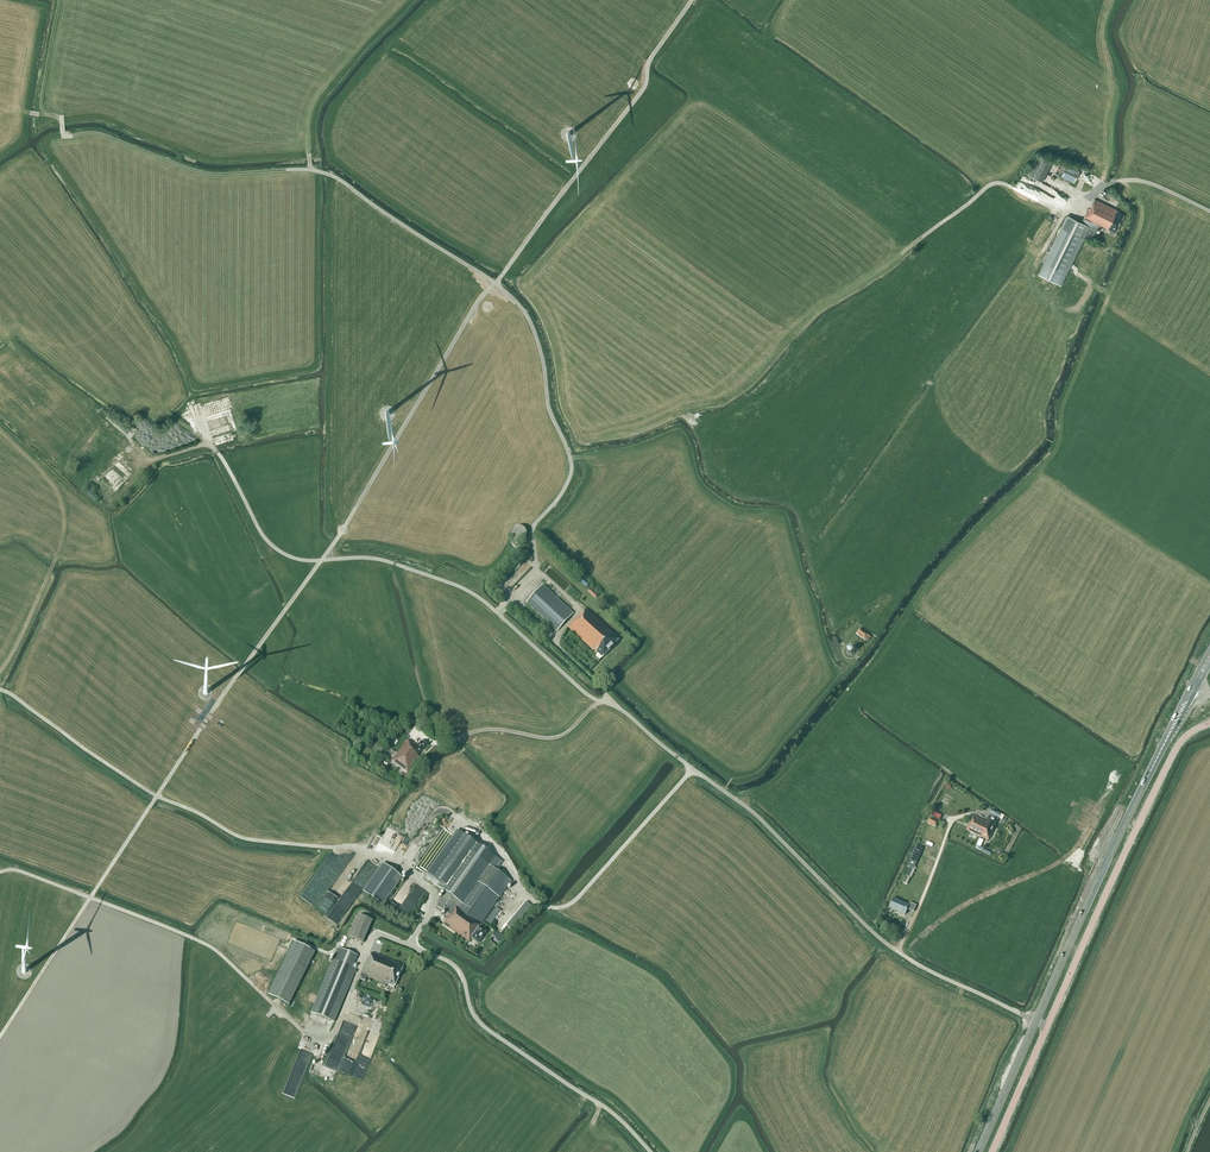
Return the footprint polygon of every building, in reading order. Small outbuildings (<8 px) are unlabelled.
[(1029,176),(1042,182),(1052,161),(1040,154),(1029,176)] [(1068,163),(1061,176),(1075,182),(1081,169),(1068,163)] [(1105,192),(1109,196),(1114,192),(1110,188),(1105,192)] [(1115,232),(1124,215),(1118,213),(1119,212),(1116,210),(1095,199),(1090,209),(1089,208),(1084,218),(1080,222),(1067,216),(1040,272),(1061,282),(1084,236),(1086,237),(1087,235),(1091,237),(1092,235),(1093,236),(1097,228),(1100,230),(1102,226),(1115,232)] [(216,446),(234,441),(232,435),(238,434),(230,409),(206,416),(216,446)] [(119,456),(124,451),(129,446),(124,442),(122,440),(111,452),(115,456),(91,481),(105,494),(106,493),(110,497),(134,472),(119,457),(119,456)] [(524,528),(523,527),(522,527),(520,526),(519,526),(517,526),(516,527),(514,528),(513,529),(512,530),(512,531),(511,533),(511,534),(512,536),(512,537),(513,538),(514,540),(515,540),(516,541),(518,541),(519,542),(521,541),(522,541),(524,540),(525,539),(526,538),(526,536),(527,535),(527,534),(526,532),(526,531),(525,529),(524,528)] [(557,631),(573,613),(543,585),(527,603),(557,631)] [(588,592),(595,599),(599,595),(592,588),(588,592)] [(580,612),(568,627),(594,651),(594,650),(598,653),(596,656),(600,660),(602,657),(603,658),(609,650),(610,651),(613,646),(619,639),(606,628),(606,627),(585,609),(582,614),(580,612)] [(856,634),(865,640),(865,639),(868,641),(871,637),(860,629),(856,634)] [(846,652),(848,655),(852,655),(854,653),(855,650),(852,647),(849,647),(846,649),(846,652)] [(391,761),(407,772),(419,757),(418,755),(426,745),(421,741),(417,746),(412,742),(411,743),(407,740),(391,761)] [(983,821),(982,824),(986,826),(985,829),(986,829),(986,831),(992,833),(998,821),(1001,814),(992,810),(989,816),(989,817),(987,822),(983,820),(983,821)] [(940,820),(931,816),(927,823),(936,827),(940,820)] [(967,830),(980,836),(981,837),(985,829),(986,826),(982,824),(983,821),(983,820),(974,816),(972,820),(967,830)] [(435,829),(419,855),(424,859),(440,832),(435,829)] [(985,829),(981,837),(980,836),(976,845),(977,845),(975,848),(990,856),(991,853),(983,849),(983,848),(980,847),(984,838),(988,840),(992,833),(986,831),(986,829),(985,829)] [(442,884),(439,888),(445,893),(436,906),(446,914),(443,918),(447,920),(443,925),(469,943),(471,939),(477,943),(485,932),(479,928),(482,924),(481,923),(510,881),(471,853),(477,845),(456,830),(426,873),(442,884)] [(408,844),(410,839),(399,833),(396,837),(408,844)] [(923,847),(926,840),(920,838),(917,844),(923,847)] [(904,874),(907,875),(910,868),(914,869),(923,848),(917,845),(907,867),(904,874)] [(382,863),(362,891),(382,905),(402,877),(382,863)] [(342,893),(327,916),(339,923),(353,900),(342,893)] [(889,908),(905,915),(907,909),(914,912),(917,905),(910,902),(909,905),(894,898),(889,908)] [(496,905),(486,920),(492,924),(501,908),(496,905)] [(523,915),(521,913),(525,909),(521,906),(510,918),(515,923),(523,915)] [(349,937),(363,943),(372,921),(359,915),(349,937)] [(383,942),(377,939),(373,948),(380,951),(383,942)] [(315,952),(293,941),(267,995),(290,1005),(315,952)] [(365,981),(367,977),(382,983),(381,985),(385,987),(387,984),(394,987),(403,966),(395,963),(371,953),(369,959),(367,958),(359,979),(365,981)] [(334,1023),(356,969),(333,959),(311,1013),(334,1023)] [(364,1039),(359,1057),(355,1056),(350,1074),(364,1078),(375,1042),(364,1039)] [(333,1045),(326,1063),(338,1068),(346,1050),(333,1045)]
